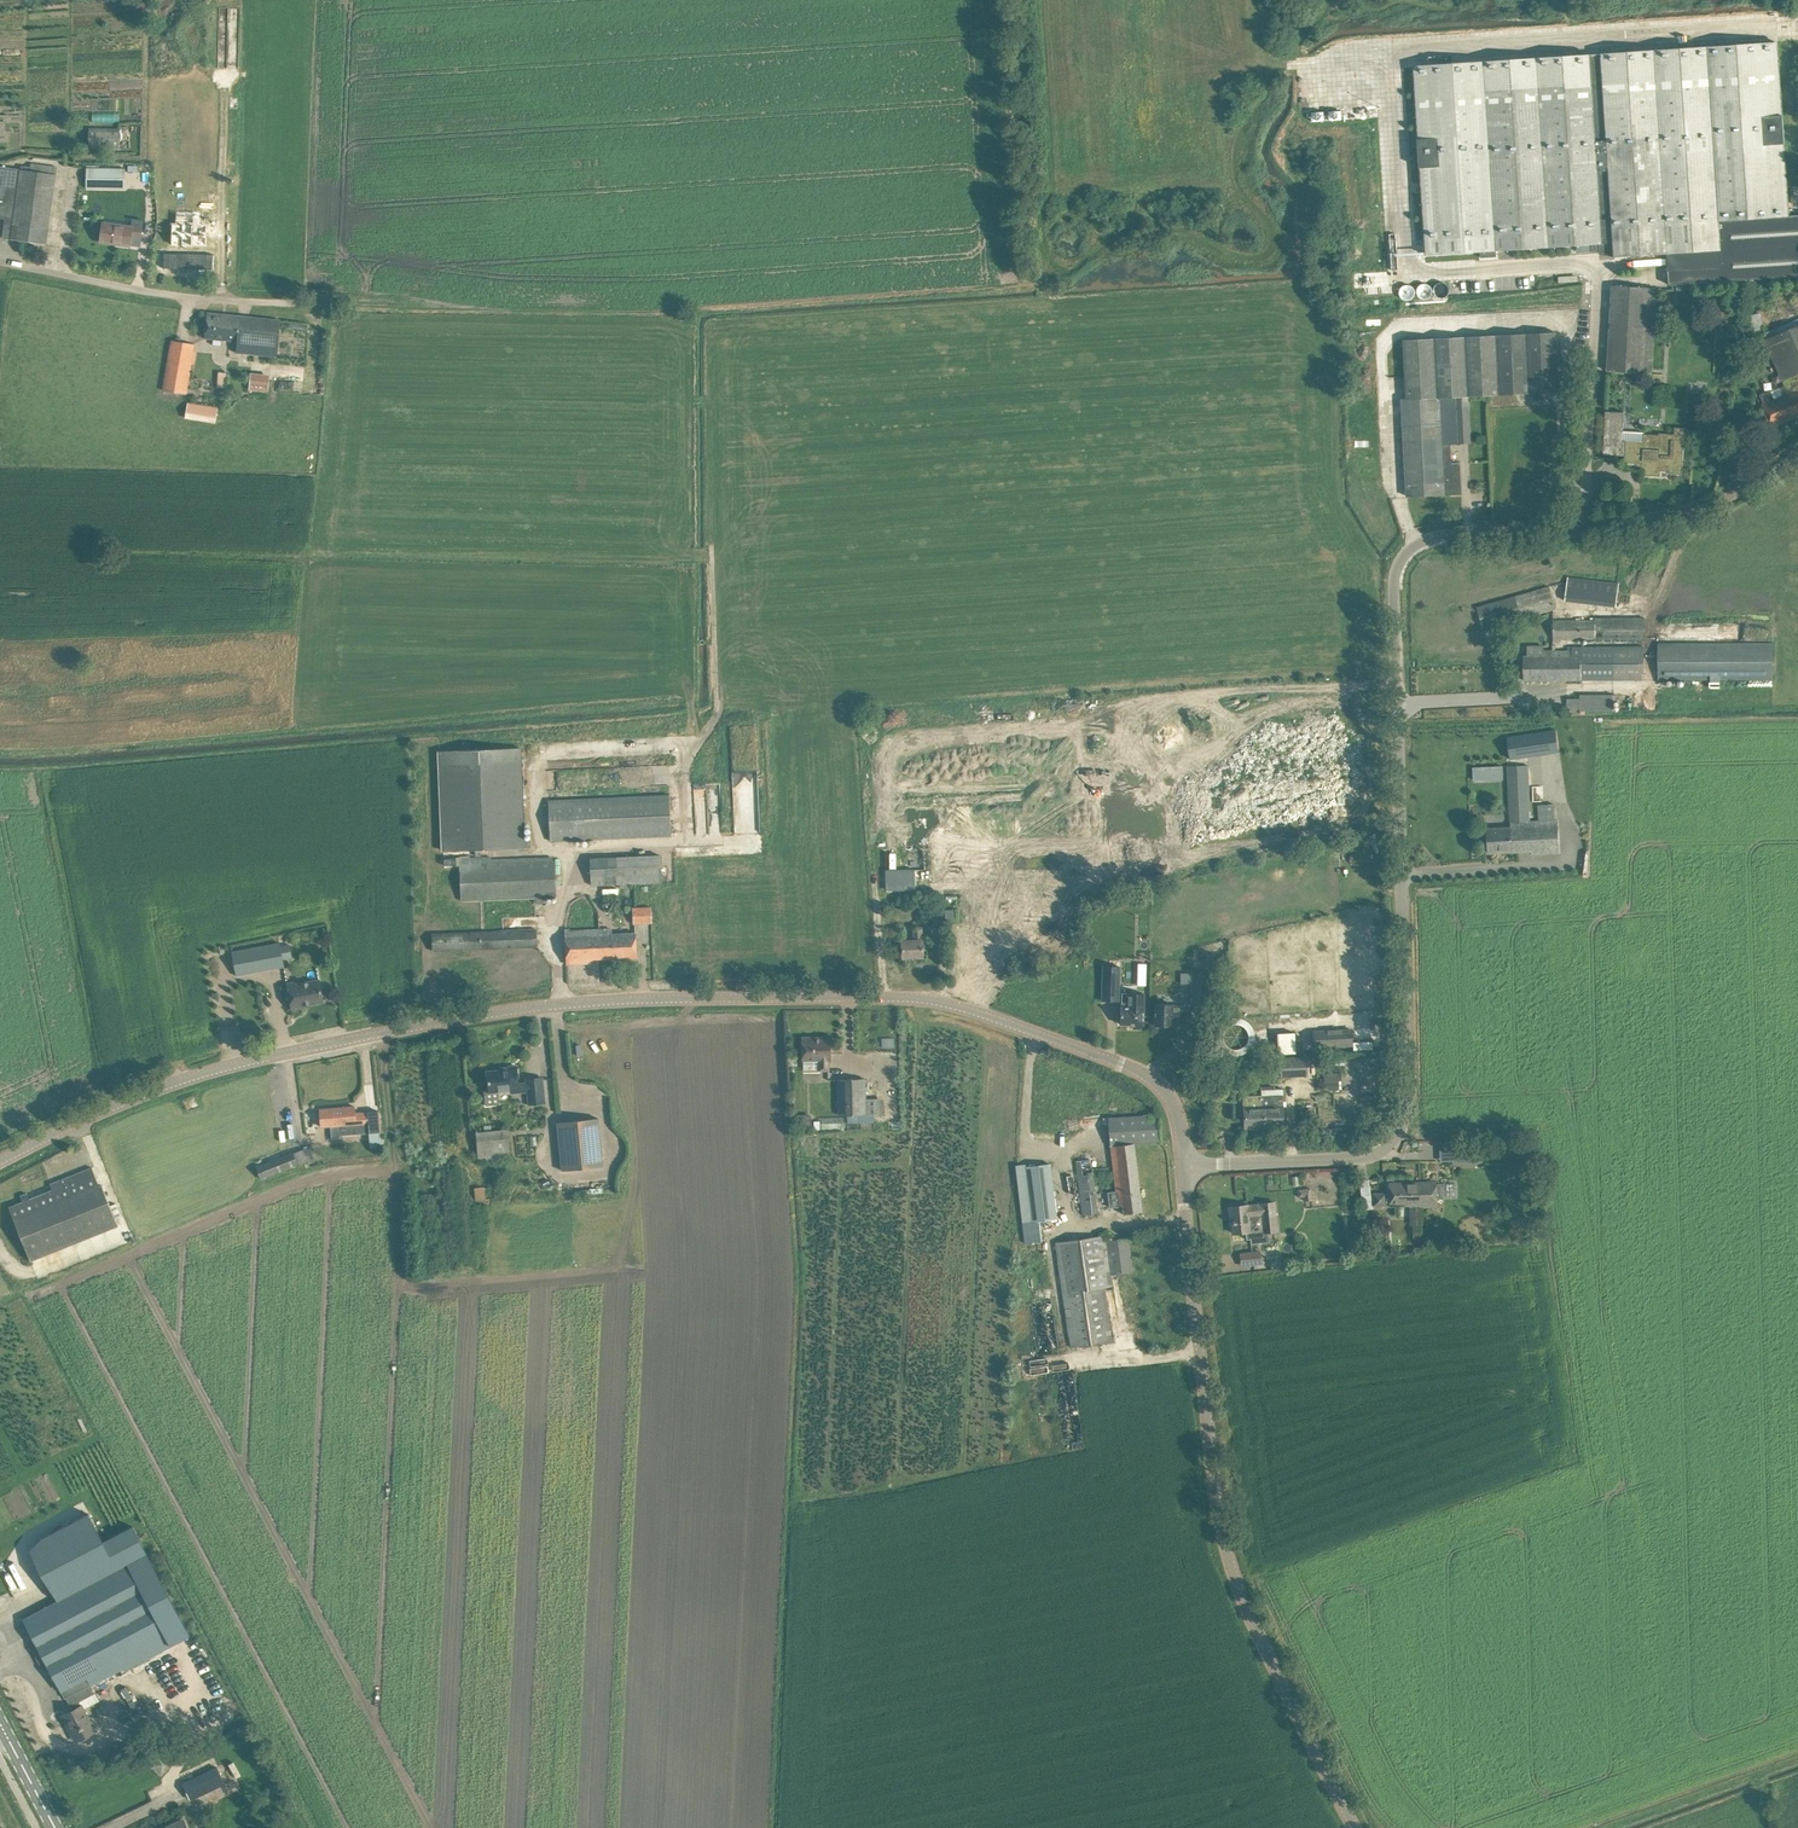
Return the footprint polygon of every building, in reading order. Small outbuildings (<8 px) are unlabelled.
[(1778,44),(1414,69),(1426,255),(1481,251),(1482,257),(1498,256),(1497,250),(1592,244),(1593,251),(1600,251),(1599,244),(1614,243),(1614,257),(1667,253),(1669,273),(1669,284),(1797,275),(1797,214),(1790,215),(1778,44)] [(120,149),(120,129),(90,128),(90,148),(120,149)] [(121,162),(121,172),(152,173),(152,163),(121,162)] [(6,218),(3,238),(47,244),(57,166),(32,163),(31,167),(21,165),(21,169),(1,167),(0,174),(0,184),(1,184),(0,188),(0,217),(6,218)] [(87,168),(86,188),(118,188),(118,178),(118,168),(87,168)] [(103,221),(102,230),(100,242),(113,243),(113,242),(129,244),(129,246),(130,246),(131,236),(141,237),(144,220),(133,219),(132,225),(103,221)] [(177,234),(177,258),(193,259),(193,263),(205,263),(205,260),(220,262),(220,236),(177,234)] [(1652,374),(1657,288),(1613,286),(1608,371),(1652,374)] [(277,356),(281,320),(241,316),(207,312),(205,336),(213,338),(213,341),(222,342),(222,339),(237,340),(235,352),(277,356)] [(1752,332),(1764,328),(1759,312),(1747,316),(1752,332)] [(1759,394),(1764,404),(1762,404),(1770,422),(1772,427),(1797,416),(1797,326),(1767,339),(1765,339),(1785,386),(1770,392),(1769,390),(1759,394)] [(1546,397),(1546,392),(1559,392),(1558,382),(1559,382),(1557,332),(1404,340),(1407,399),(1402,399),(1406,484),(1407,496),(1461,493),(1460,463),(1451,463),(1451,445),(1460,445),(1459,434),(1470,433),(1469,396),(1532,393),(1532,398),(1546,397)] [(185,393),(193,343),(171,339),(162,390),(185,393)] [(1743,378),(1753,376),(1750,358),(1740,360),(1743,378)] [(217,371),(216,386),(225,387),(226,371),(217,371)] [(268,392),(270,375),(251,373),(249,390),(268,392)] [(188,403),(185,417),(214,422),(217,408),(213,407),(204,406),(188,403)] [(1605,411),(1604,441),(1623,442),(1623,430),(1624,412),(1605,411)] [(1625,456),(1625,462),(1636,463),(1636,460),(1646,461),(1645,468),(1645,475),(1661,476),(1661,471),(1669,471),(1669,473),(1683,474),(1685,428),(1675,427),(1674,434),(1659,433),(1659,434),(1645,433),(1644,443),(1626,442),(1625,456)] [(1616,606),(1619,582),(1568,576),(1565,600),(1616,606)] [(1483,629),(1556,609),(1549,587),(1477,607),(1483,629)] [(1645,640),(1645,617),(1595,618),(1595,620),(1553,620),(1553,639),(1595,639),(1595,641),(1645,640)] [(1659,680),(1773,680),(1773,643),(1659,643),(1659,680)] [(1524,680),(1582,680),(1644,679),(1644,646),(1572,647),(1572,650),(1545,650),(1545,656),(1524,656),(1524,680)] [(1615,711),(1615,694),(1580,694),(1580,698),(1567,698),(1567,709),(1580,710),(1580,711),(1615,711)] [(1506,737),(1510,759),(1559,751),(1556,729),(1506,737)] [(524,838),(522,747),(438,751),(442,850),(531,846),(531,838),(524,838)] [(1511,827),(1488,828),(1489,852),(1532,850),(1532,854),(1544,853),(1559,853),(1558,820),(1546,821),(1530,821),(1528,789),(1530,789),(1529,765),(1520,765),(1508,766),(1510,815),(1511,815),(1511,827)] [(1488,767),(1474,768),(1474,778),(1489,778),(1488,767)] [(1467,788),(1462,799),(1476,806),(1481,795),(1467,788)] [(550,841),(671,836),(669,795),(548,801),(550,841)] [(614,857),(590,858),(591,886),(620,884),(620,888),(629,887),(628,884),(650,883),(662,883),(661,855),(650,856),(651,867),(614,869),(614,857)] [(470,857),(456,857),(456,865),(460,865),(461,901),(535,898),(535,903),(545,902),(544,897),(557,897),(555,860),(552,860),(552,857),(491,860),(491,857),(470,858),(470,857)] [(914,869),(885,870),(885,890),(915,889),(914,869)] [(633,924),(652,923),(652,906),(633,907),(633,924)] [(946,921),(956,921),(955,910),(945,911),(946,921)] [(612,934),(612,929),(565,931),(566,964),(593,963),(593,959),(637,957),(636,933),(612,934)] [(903,958),(923,957),(922,929),(913,929),(914,940),(902,941),(903,958)] [(433,950),(515,947),(537,946),(536,930),(432,934),(433,950)] [(232,951),(236,976),(285,966),(284,959),(292,957),(290,943),(280,945),(280,942),(273,944),(232,951)] [(1103,966),(1102,1001),(1120,1002),(1121,966),(1103,966)] [(1208,1004),(1209,973),(1192,973),(1191,1004),(1208,1004)] [(323,1001),(319,980),(295,984),(295,982),(287,983),(292,1009),(310,1006),(310,1004),(323,1001)] [(1144,1007),(1144,993),(1132,993),(1132,996),(1121,996),(1121,1009),(1118,1009),(1118,1017),(1120,1017),(1120,1024),(1143,1024),(1144,1007)] [(1187,1023),(1187,1007),(1172,1007),(1173,1004),(1155,1004),(1155,1025),(1156,1025),(1156,1027),(1165,1027),(1165,1025),(1172,1025),(1172,1022),(1178,1022),(1178,1023),(1187,1023)] [(1314,1047),(1352,1045),(1351,1029),(1313,1032),(1314,1047)] [(1259,1046),(1252,1047),(1252,1055),(1268,1054),(1268,1038),(1267,1035),(1259,1035),(1259,1046)] [(818,1071),(829,1071),(828,1060),(830,1060),(830,1040),(821,1040),(821,1037),(802,1038),(803,1062),(804,1062),(804,1069),(818,1069),(818,1071)] [(1354,1049),(1372,1048),(1371,1041),(1353,1042),(1354,1049)] [(1307,1056),(1281,1057),(1281,1074),(1308,1073),(1307,1056)] [(1374,1067),(1374,1057),(1341,1058),(1341,1073),(1350,1073),(1349,1068),(1374,1067)] [(1226,1077),(1233,1070),(1222,1060),(1215,1068),(1226,1077)] [(519,1084),(517,1066),(500,1068),(500,1070),(487,1071),(489,1091),(484,1091),(486,1106),(500,1104),(499,1091),(518,1089),(518,1092),(528,1091),(529,1104),(545,1103),(542,1077),(527,1079),(527,1083),(519,1084)] [(865,1123),(864,1079),(838,1080),(839,1115),(847,1115),(847,1123),(865,1123)] [(1245,1128),(1283,1127),(1282,1095),(1244,1097),(1245,1128)] [(355,1113),(355,1106),(320,1109),(322,1126),(331,1126),(332,1139),(341,1138),(340,1125),(356,1123),(356,1134),(366,1133),(367,1140),(381,1139),(381,1132),(379,1111),(355,1113)] [(1158,1114),(1108,1117),(1110,1145),(1111,1145),(1117,1194),(1110,1195),(1111,1207),(1123,1205),(1124,1214),(1142,1212),(1134,1143),(1160,1142),(1158,1114)] [(562,1170),(604,1166),(599,1118),(557,1123),(562,1170)] [(477,1140),(478,1150),(479,1161),(511,1159),(508,1129),(476,1131),(477,1140)] [(302,1149),(256,1168),(261,1180),(307,1160),(302,1149)] [(1081,1163),(1076,1163),(1082,1215),(1097,1213),(1092,1168),(1082,1169),(1081,1163)] [(1031,1221),(1056,1218),(1050,1164),(1025,1167),(1031,1221)] [(99,1185),(92,1167),(50,1184),(53,1190),(29,1199),(27,1193),(20,1196),(23,1202),(9,1207),(31,1260),(118,1225),(102,1184),(99,1185)] [(1389,1193),(1373,1194),(1374,1205),(1374,1206),(1385,1206),(1385,1205),(1389,1205),(1389,1206),(1410,1206),(1410,1208),(1436,1207),(1436,1199),(1443,1198),(1442,1183),(1436,1183),(1436,1182),(1389,1183),(1389,1193)] [(475,1199),(494,1198),(494,1185),(474,1186),(475,1199)] [(1230,1207),(1231,1218),(1233,1218),(1234,1233),(1246,1232),(1247,1239),(1254,1238),(1254,1232),(1265,1231),(1266,1232),(1278,1231),(1275,1202),(1230,1207)] [(1377,1212),(1365,1212),(1365,1232),(1377,1231),(1377,1212)] [(1421,1224),(1412,1225),(1413,1239),(1421,1239),(1421,1224)] [(1071,1347),(1100,1342),(1112,1341),(1104,1287),(1112,1286),(1104,1236),(1056,1243),(1071,1347)] [(1110,1274),(1133,1271),(1129,1238),(1106,1241),(1110,1274)] [(1238,1252),(1241,1267),(1261,1264),(1259,1249),(1238,1252)] [(34,1613),(24,1619),(37,1643),(32,1646),(44,1669),(49,1666),(65,1698),(67,1698),(91,1685),(96,1682),(125,1667),(126,1669),(171,1645),(190,1635),(135,1530),(133,1526),(111,1537),(103,1541),(93,1523),(89,1513),(45,1536),(53,1551),(36,1560),(58,1601),(34,1613)] [(94,1692),(91,1685),(67,1698),(73,1710),(63,1715),(63,1716),(65,1715),(73,1730),(71,1731),(76,1741),(96,1730),(81,1700),(94,1692)] [(224,1782),(216,1766),(198,1775),(195,1769),(186,1773),(189,1780),(183,1783),(191,1799),(224,1782)] [(183,1820),(166,1827),(187,1827),(183,1820)]
